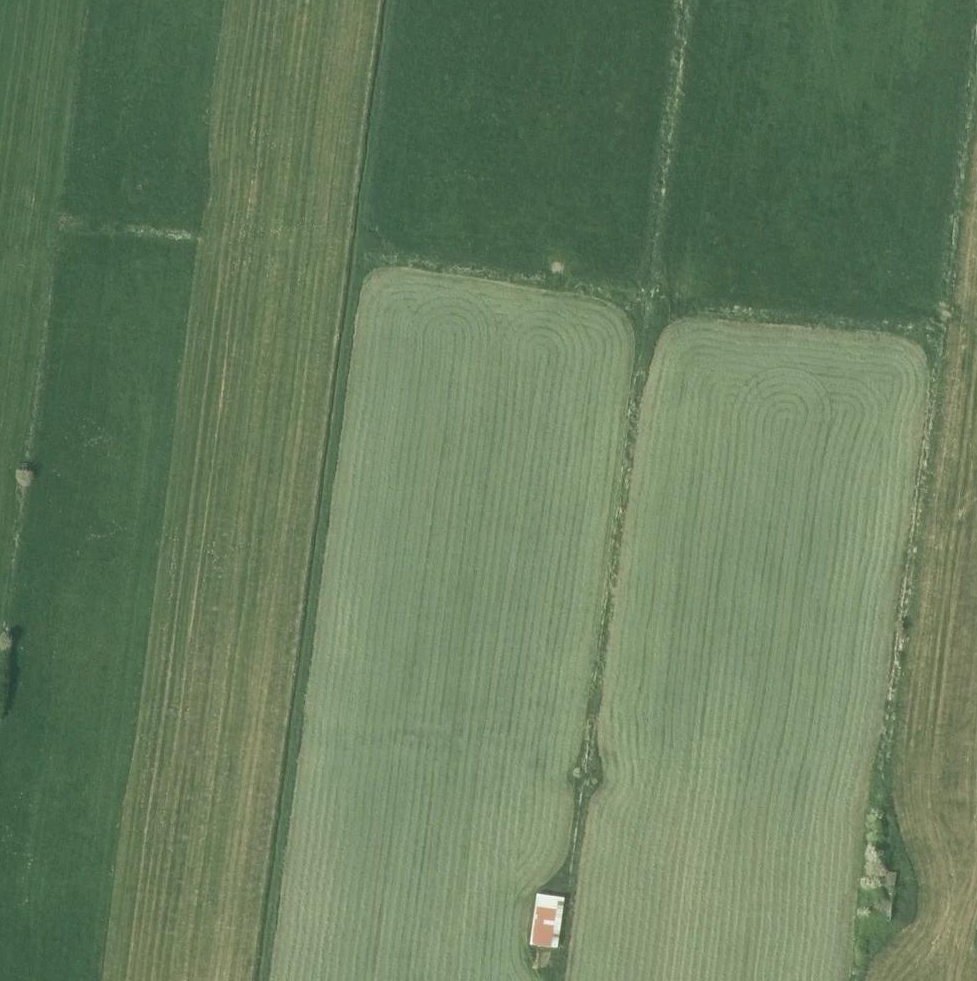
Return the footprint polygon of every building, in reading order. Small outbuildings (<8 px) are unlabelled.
[(885,863),(877,915),(897,917),(906,867),(885,863)] [(538,888),(533,935),(558,935),(562,893),(538,888)]
